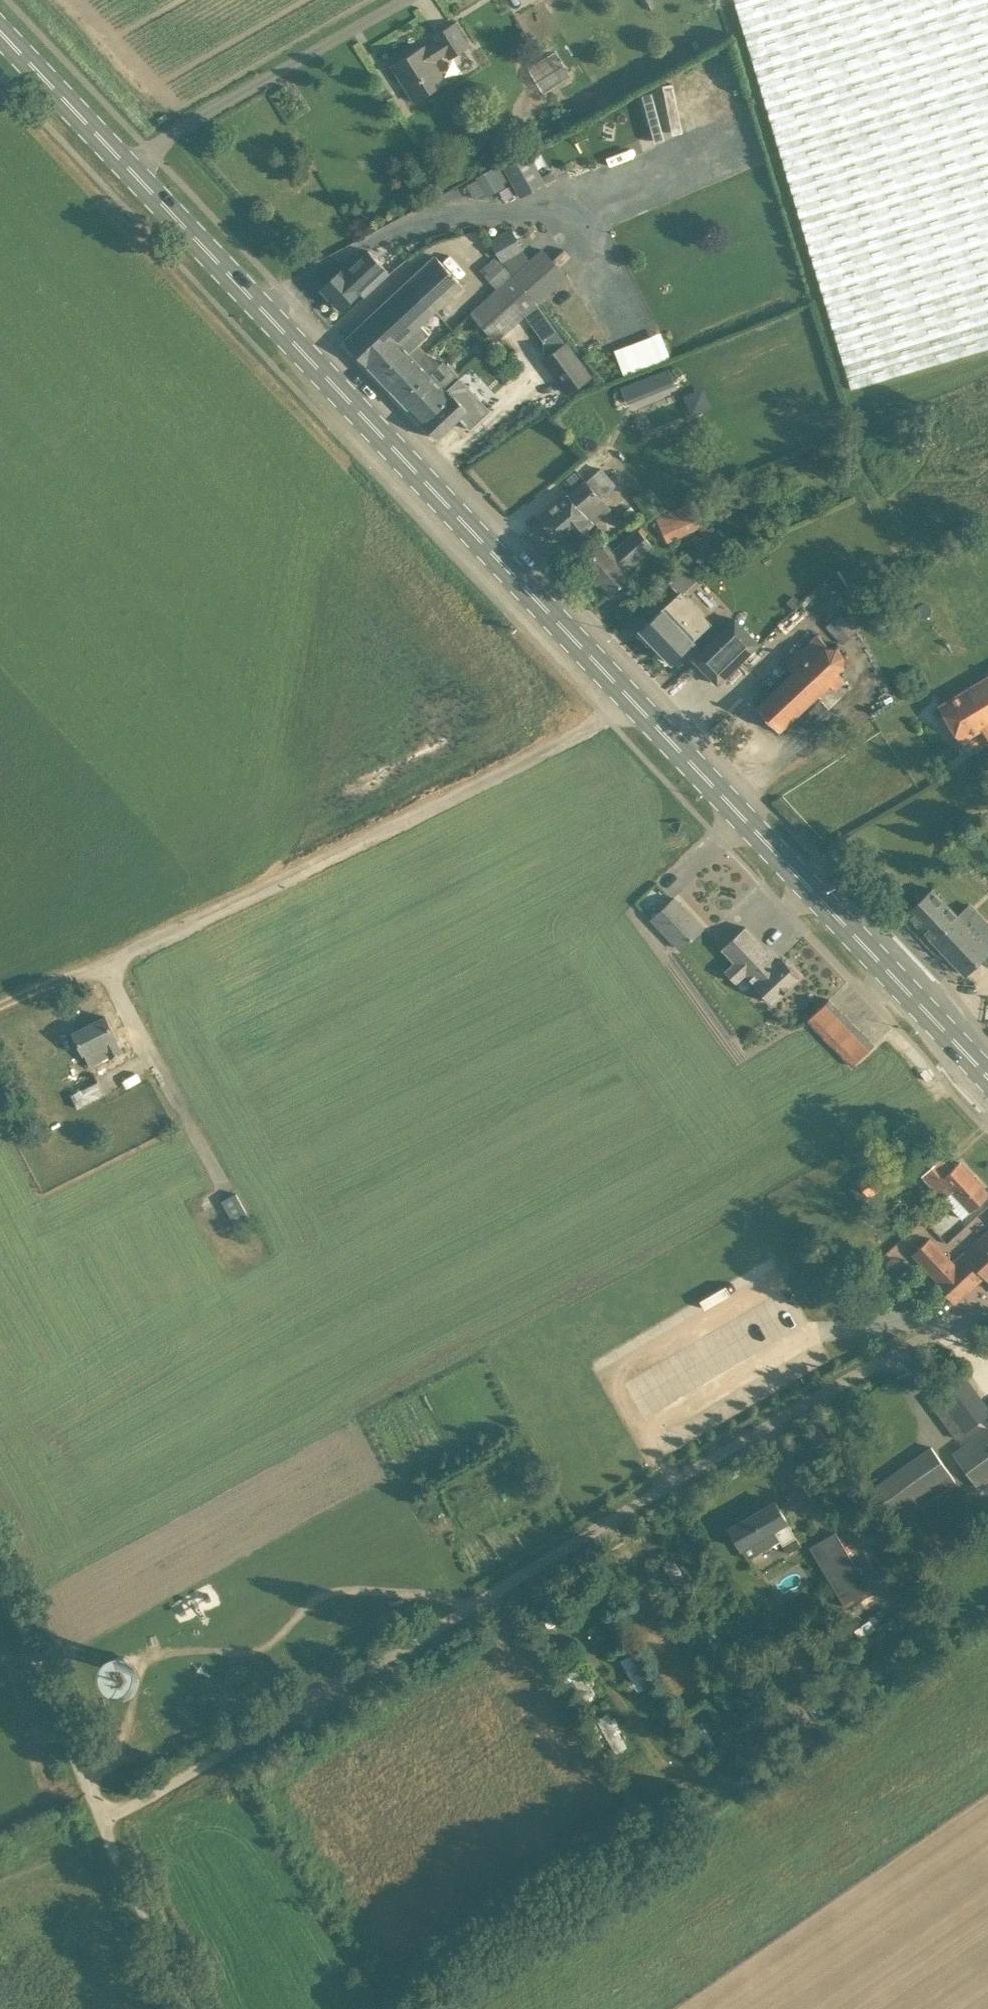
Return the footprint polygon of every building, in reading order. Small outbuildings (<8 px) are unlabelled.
[(852,388),(987,347),(987,0),(736,0),(852,388)] [(424,44),(409,54),(392,65),(415,101),(447,81),(435,61),(446,54),(449,59),(471,45),(456,20),(434,34),(437,39),(426,46),(424,44)] [(627,154),(628,116),(637,116),(637,107),(618,107),(616,154),(627,154)] [(502,164),(520,195),(558,174),(540,143),(502,164)] [(476,177),(478,181),(484,192),(486,195),(504,184),(503,182),(507,179),(501,168),(496,170),(494,167),(476,177)] [(493,241),(504,259),(522,248),(511,230),(493,241)] [(342,269),(322,288),(341,308),(362,290),(367,296),(390,274),(369,252),(346,273),(342,269)] [(373,369),(392,388),(418,361),(410,353),(430,333),(421,323),(463,285),(435,256),(346,339),(346,338),(345,339),(373,369)] [(512,274),(514,273),(513,272),(505,264),(489,279),(497,288),(497,287),(512,274)] [(497,287),(498,288),(524,316),(525,315),(538,304),(539,303),(512,274),(497,287)] [(497,341),(510,329),(484,301),(471,313),(497,341)] [(623,372),(671,357),(662,331),(615,345),(623,372)] [(590,376),(566,343),(544,359),(568,393),(590,376)] [(420,418),(427,411),(447,392),(429,373),(438,365),(427,353),(418,361),(392,388),(420,418)] [(621,384),(627,400),(676,381),(670,365),(621,384)] [(705,386),(685,391),(690,413),(711,408),(705,386)] [(447,392),(427,411),(420,418),(424,422),(423,423),(437,438),(468,409),(454,394),(452,397),(447,392)] [(852,464),(852,452),(839,452),(839,464),(852,464)] [(562,541),(569,534),(571,533),(576,538),(611,507),(602,497),(615,486),(600,468),(587,479),(569,495),(566,494),(541,517),(562,541)] [(644,489),(634,496),(649,519),(659,512),(644,489)] [(672,538),(704,525),(693,500),(661,513),(672,538)] [(622,512),(620,509),(618,511),(612,514),(617,522),(625,516),(622,512)] [(609,595),(633,574),(628,569),(653,546),(638,529),(614,552),(607,545),(596,557),(594,554),(582,565),(609,595)] [(682,589),(683,591),(701,574),(689,561),(668,580),(679,592),(682,589)] [(641,628),(672,661),(712,623),(683,591),(682,589),(679,592),(641,628)] [(801,601),(793,593),(785,601),(793,609),(801,601)] [(840,613),(826,625),(841,643),(856,630),(840,613)] [(718,683),(759,643),(736,618),(694,658),(718,683)] [(754,702),(783,733),(784,731),(782,728),(794,717),(797,720),(798,719),(795,716),(805,706),(808,709),(810,708),(807,705),(817,695),(820,698),(821,697),(819,694),(830,683),(833,686),(836,689),(846,680),(837,670),(844,663),(847,667),(851,664),(844,656),(849,653),(847,651),(842,654),(837,650),(840,645),(836,642),(834,646),(827,645),(818,635),(800,651),(797,649),(783,661),(793,672),(783,681),(781,677),(778,680),(780,683),(772,691),(769,688),(768,689),(770,692),(758,704),(756,701),(754,702)] [(970,735),(983,728),(987,737),(987,675),(970,686),(939,704),(961,741),(970,735)] [(965,974),(987,951),(987,948),(951,909),(932,889),(907,912),(909,914),(964,972),(963,972),(965,974)] [(675,897),(667,904),(653,917),(682,948),(703,928),(675,897)] [(737,981),(746,973),(773,1001),(801,975),(783,956),(779,961),(746,926),(722,948),(735,961),(726,970),(737,981)] [(855,1062),(875,1044),(830,998),(811,1018),(855,1062)] [(91,1065),(105,1058),(106,1059),(123,1051),(115,1036),(116,1035),(106,1015),(74,1031),(85,1053),(91,1065)] [(98,1080),(87,1086),(83,1078),(67,1086),(78,1108),(106,1094),(98,1080)] [(857,1180),(871,1197),(898,1174),(884,1157),(857,1180)] [(962,1218),(987,1195),(987,1191),(987,1192),(962,1163),(961,1161),(952,1169),(941,1157),(921,1175),(962,1218)] [(223,1199),(238,1229),(252,1222),(236,1192),(223,1199)] [(943,1272),(920,1248),(903,1263),(928,1290),(927,1291),(928,1292),(936,1285),(954,1304),(974,1285),(979,1290),(987,1281),(987,1230),(943,1272)] [(987,1414),(987,1407),(963,1373),(929,1399),(957,1438),(987,1414)] [(970,1440),(954,1452),(979,1487),(987,1480),(987,1428),(970,1440)] [(900,1520),(912,1511),(956,1480),(932,1446),(876,1486),(900,1520)] [(731,1529),(748,1559),(779,1541),(781,1544),(786,1552),(800,1544),(795,1536),(787,1522),(788,1522),(776,1500),(749,1515),(751,1517),(731,1529)] [(836,1531),(823,1539),(812,1546),(847,1606),(857,1599),(871,1591),(836,1531)] [(886,1588),(904,1580),(900,1570),(882,1578),(886,1588)] [(113,1678),(116,1679),(119,1680),(124,1680),(127,1680),(132,1678),(135,1676),(138,1673),(140,1669),(141,1665),(141,1661),(140,1656),(139,1653),(137,1650),(134,1647),(132,1646),(128,1644),(126,1643),(123,1643),(119,1643),(116,1644),(113,1646),(110,1648),(108,1650),(106,1653),(105,1656),(104,1659),(104,1663),(104,1666),(106,1670),(107,1673),(110,1675),(113,1678)] [(638,1689),(648,1684),(633,1652),(622,1658),(638,1689)] [(610,1712),(599,1718),(615,1750),(627,1744),(610,1712)]
